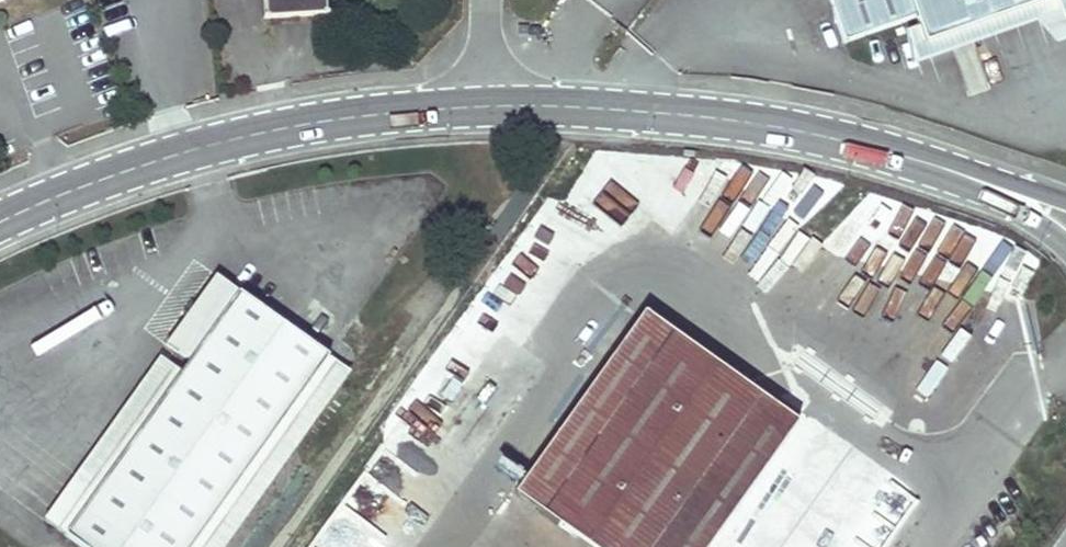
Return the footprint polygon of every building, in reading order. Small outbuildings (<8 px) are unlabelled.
[(268,19),(328,15),(327,0),(267,0),(268,19)] [(843,43),(915,18),(924,44),(1051,0),(828,0),(843,43)] [(1064,23),(1065,22),(1065,0),(1056,0),(1064,23)] [(398,350),(319,293),(292,330),(217,276),(197,304),(188,316),(167,345),(191,363),(183,374),(67,536),(83,546),(193,546),(329,359),(370,389),(398,350)] [(183,312),(188,316),(197,304),(192,300),(183,312)] [(874,497),(830,466),(813,488),(773,459),(796,427),(642,317),(515,494),(588,546),(709,546),(720,532),(741,546),(839,546),(874,497)] [(908,386),(931,394),(943,363),(919,354),(908,386)] [(50,524),(67,536),(183,374),(166,362),(50,524)]
